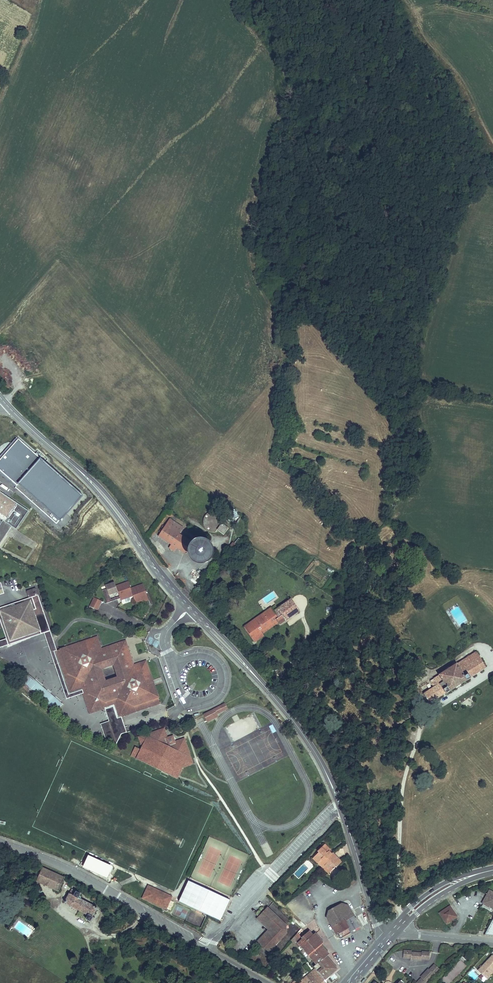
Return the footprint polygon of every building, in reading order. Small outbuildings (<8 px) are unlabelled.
[(82,496),(18,440),(0,459),(0,470),(17,484),(15,488),(57,523),(59,521),(60,521),(82,496)] [(0,545),(12,526),(17,529),(29,510),(0,491),(0,518),(3,520),(0,524),(0,544),(0,545)] [(218,530),(221,525),(221,520),(218,516),(213,514),(208,516),(205,520),(205,526),(208,530),(213,531),(218,530)] [(157,535),(166,541),(178,524),(169,518),(157,535)] [(182,527),(178,524),(166,541),(170,544),(168,546),(173,549),(175,547),(183,552),(191,541),(178,532),(182,527)] [(213,552),(212,549),(210,546),(207,544),(206,543),(204,542),(201,541),(198,541),(194,543),(192,544),(189,547),(187,550),(187,553),(187,556),(188,560),(190,563),(192,565),(195,566),(198,567),(201,567),(203,567),(205,566),(209,564),(210,562),(212,559),(213,556),(213,552)] [(196,585),(199,580),(193,576),(190,580),(196,585)] [(148,597),(142,582),(130,587),(127,580),(115,585),(119,596),(121,600),(133,595),(136,601),(148,597)] [(119,596),(115,585),(113,581),(100,586),(106,601),(119,596)] [(0,606),(0,610),(2,609),(3,613),(0,613),(0,626),(3,625),(5,631),(9,630),(12,639),(41,629),(36,615),(45,611),(37,586),(27,589),(30,596),(0,606)] [(101,600),(93,596),(89,605),(97,609),(101,600)] [(283,615),(286,620),(299,611),(291,600),(274,611),(279,618),(283,615)] [(274,611),(272,608),(244,627),(254,642),(264,635),(263,634),(261,631),(277,621),(279,623),(279,624),(286,620),(283,615),(279,618),(274,611)] [(45,611),(36,615),(41,629),(12,639),(9,630),(5,631),(7,637),(0,639),(0,646),(45,631),(52,651),(53,651),(58,649),(45,611)] [(279,623),(277,621),(261,631),(263,634),(279,623)] [(120,714),(122,713),(161,699),(146,657),(133,662),(124,638),(100,647),(96,635),(58,649),(53,651),(69,692),(81,688),(87,685),(89,691),(106,699),(113,697),(116,703),(120,714)] [(476,678),(490,669),(480,653),(425,690),(435,705),(450,695),(451,696),(458,692),(457,690),(469,682),(471,684),(477,680),(476,678)] [(274,663),(268,655),(261,659),(267,668),(274,663)] [(87,685),(81,688),(90,712),(105,707),(116,703),(113,697),(106,699),(89,691),(87,685)] [(116,703),(105,707),(118,741),(122,732),(128,730),(122,713),(120,714),(116,703)] [(215,710),(217,714),(227,709),(225,705),(215,710)] [(215,710),(204,715),(207,722),(218,717),(217,714),(215,710)] [(231,741),(269,724),(265,715),(261,717),(258,711),(225,726),(231,741)] [(166,728),(139,738),(142,749),(136,745),(131,756),(177,779),(183,767),(194,763),(186,737),(176,741),(174,736),(169,737),(166,728)] [(329,851),(323,846),(317,852),(318,853),(312,859),(317,864),(320,861),(322,863),(322,864),(330,872),(333,869),(332,868),(334,867),(335,868),(340,863),(331,854),(330,855),(328,852),(329,851)] [(108,868),(84,857),(80,866),(104,877),(108,868)] [(320,861),(317,864),(327,874),(330,872),(322,864),(322,863),(320,861)] [(58,872),(44,867),(38,879),(59,890),(67,877),(58,872)] [(179,903),(221,922),(230,901),(188,882),(179,903)] [(80,893),(71,889),(65,901),(87,915),(85,919),(90,922),(93,918),(91,917),(96,907),(80,899),(80,893)] [(478,901),(480,902),(478,904),(487,910),(488,908),(489,908),(492,903),(492,894),(487,889),(478,901)] [(149,899),(148,902),(165,910),(169,901),(160,897),(162,893),(155,890),(153,893),(146,890),(143,896),(149,899)] [(162,893),(160,897),(169,901),(171,897),(162,893)] [(341,903),(328,910),(326,917),(336,934),(339,938),(341,936),(341,937),(359,926),(354,917),(345,922),(344,921),(353,915),(347,905),(341,903)] [(267,908),(259,918),(272,930),(259,945),(268,953),(287,934),(286,926),(267,908)] [(442,914),(440,915),(445,922),(447,921),(448,923),(455,918),(456,914),(451,908),(449,909),(448,908),(441,912),(442,914)] [(477,932),(492,934),(492,909),(477,932)] [(206,917),(190,910),(185,922),(201,929),(206,917)] [(294,915),(291,919),(302,929),(305,925),(294,915)] [(272,930),(259,918),(256,920),(268,930),(257,943),(259,945),(272,930)] [(298,949),(311,938),(306,933),(301,937),(302,937),(299,940),(296,937),(291,941),(298,949)] [(336,969),(328,960),(331,958),(328,954),(326,955),(319,946),(323,943),(315,934),(311,938),(298,949),(309,961),(312,959),(316,964),(315,965),(313,967),(314,968),(324,979),(336,969)] [(421,952),(411,951),(411,950),(403,950),(403,957),(410,957),(410,959),(421,959),(421,958),(428,958),(429,951),(421,951),(421,952)] [(477,969),(481,972),(486,977),(489,975),(488,973),(492,968),(492,955),(491,954),(477,969)] [(439,982),(448,982),(465,965),(462,962),(465,959),(461,955),(456,960),(457,961),(438,981),(439,982)] [(420,976),(421,977),(416,982),(417,982),(425,982),(427,982),(426,981),(433,973),(434,974),(439,969),(434,964),(429,969),(428,968),(420,976)] [(326,982),(324,979),(314,968),(298,982),(325,982),(326,982)] [(486,977),(481,972),(478,976),(482,980),(486,977)]
